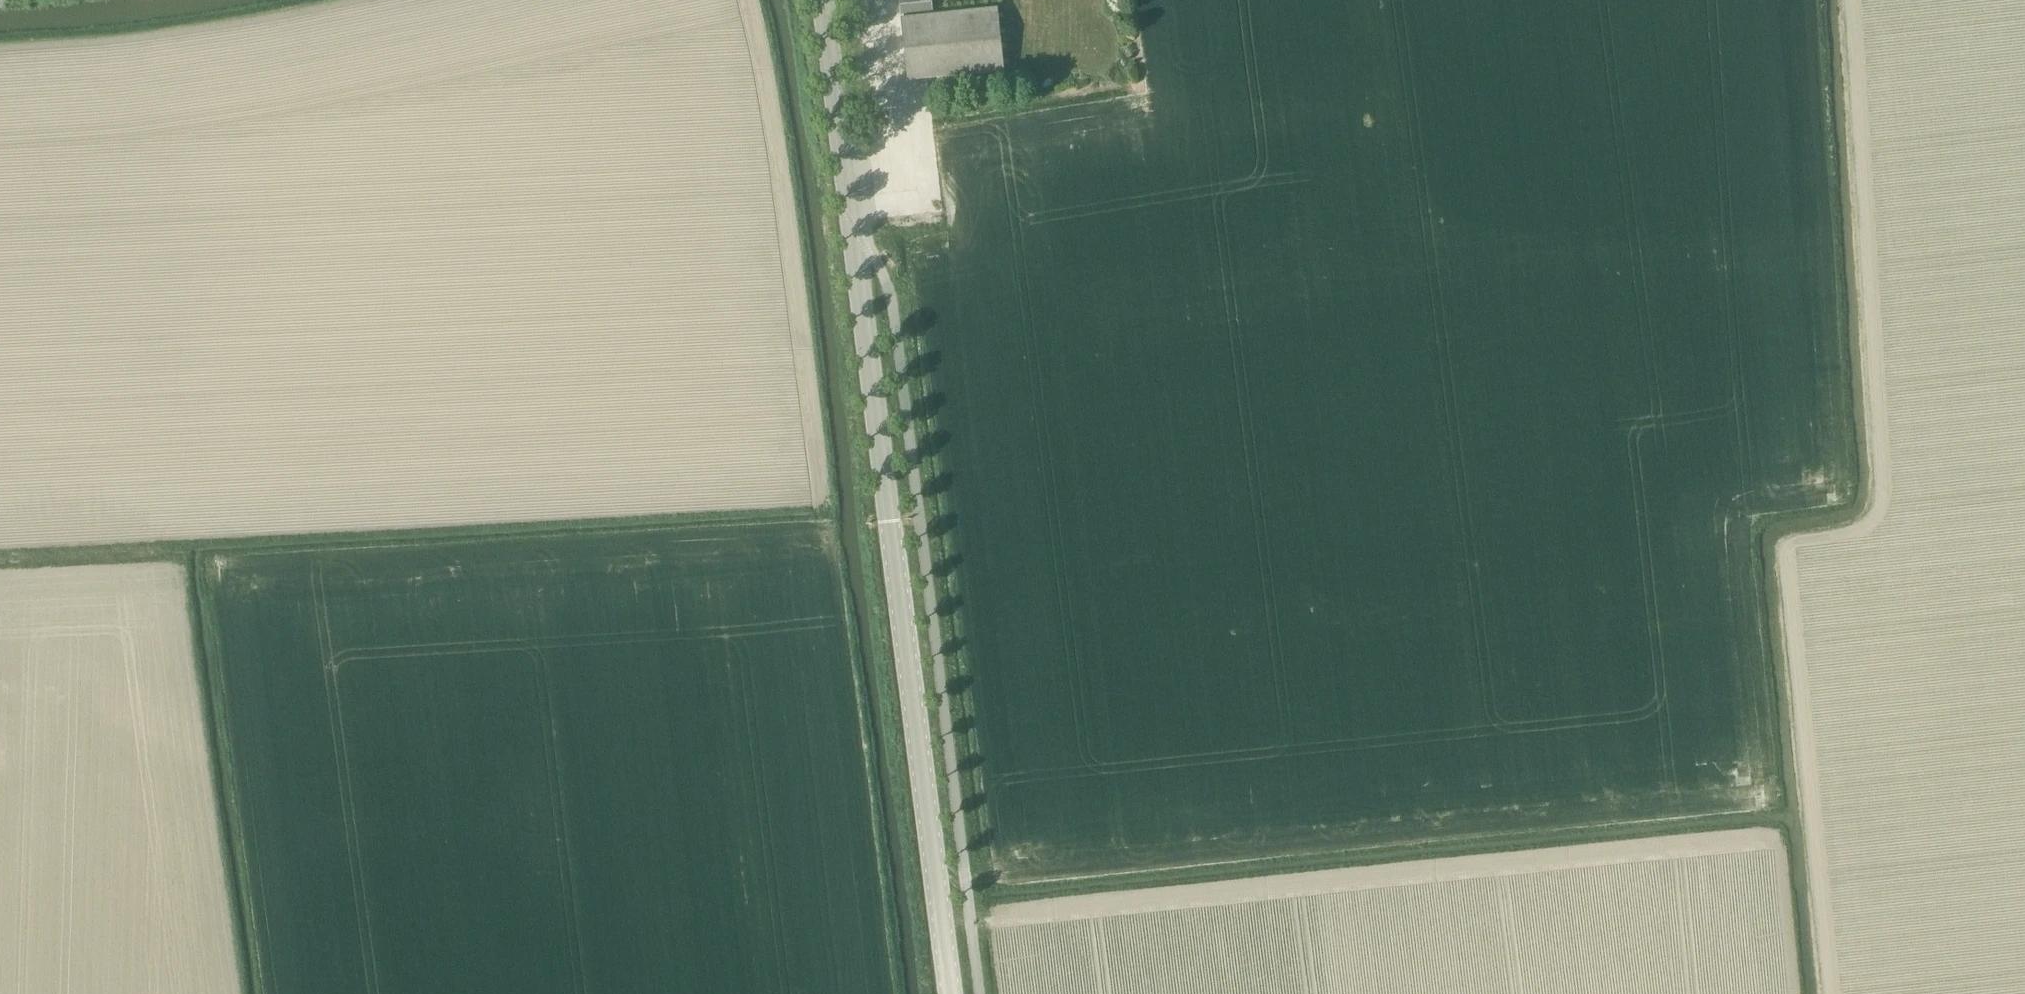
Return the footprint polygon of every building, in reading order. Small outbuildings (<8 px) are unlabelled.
[(931,0),(898,0),(900,15),(932,11),(931,0)] [(907,80),(1004,70),(997,7),(900,17),(907,80)]
